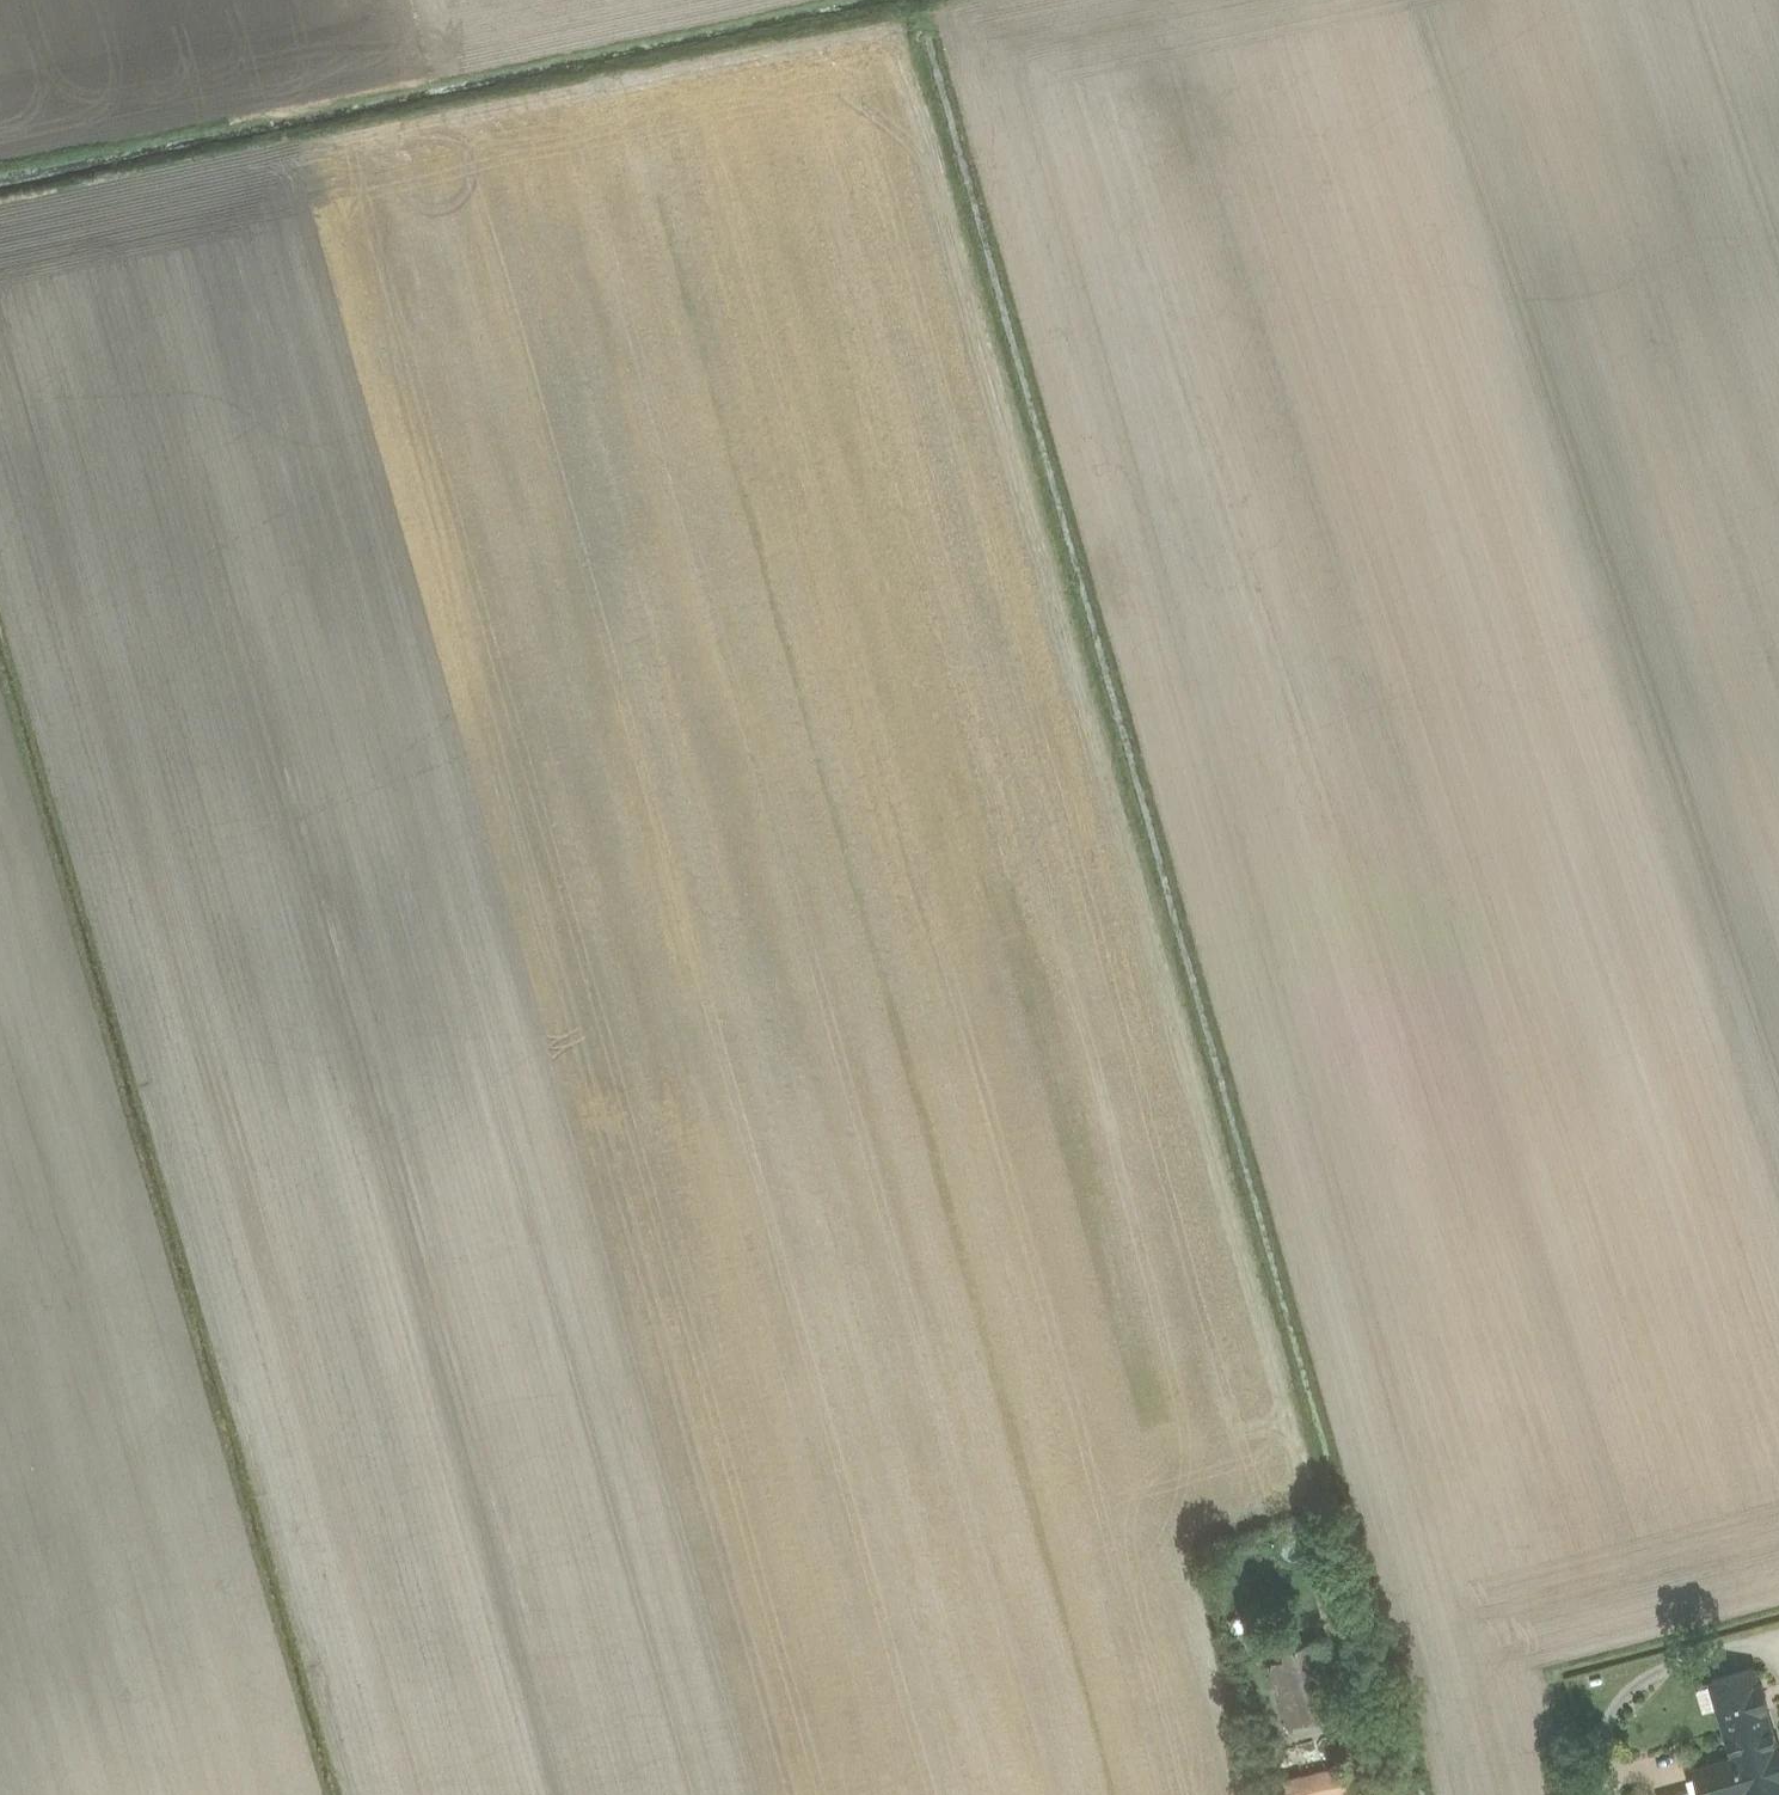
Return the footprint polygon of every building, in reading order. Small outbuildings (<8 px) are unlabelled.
[(1281,1656),(1272,1658),(1291,1724),(1341,1710),(1324,1650),(1313,1653),(1308,1637),(1278,1646),(1281,1656)] [(1757,1661),(1708,1675),(1731,1752),(1689,1764),(1698,1794),(1723,1794),(1741,1790),(1743,1794),(1778,1794),(1778,1737),(1757,1661)] [(1340,1757),(1274,1772),(1279,1794),(1326,1794),(1347,1790),(1340,1757)]
